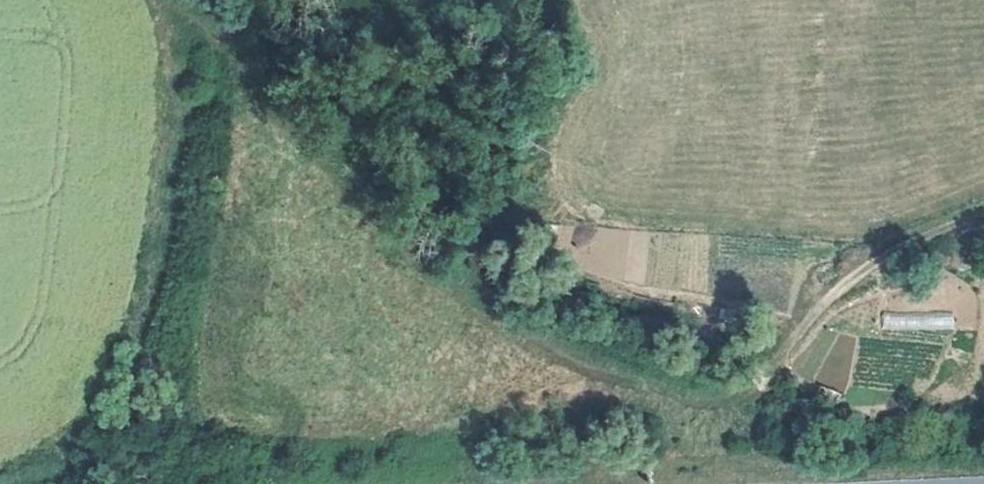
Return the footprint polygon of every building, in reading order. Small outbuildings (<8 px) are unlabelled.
[(590,246),(595,230),(578,224),(572,241),(590,246)] [(953,327),(952,311),(883,316),(884,332),(953,327)]
